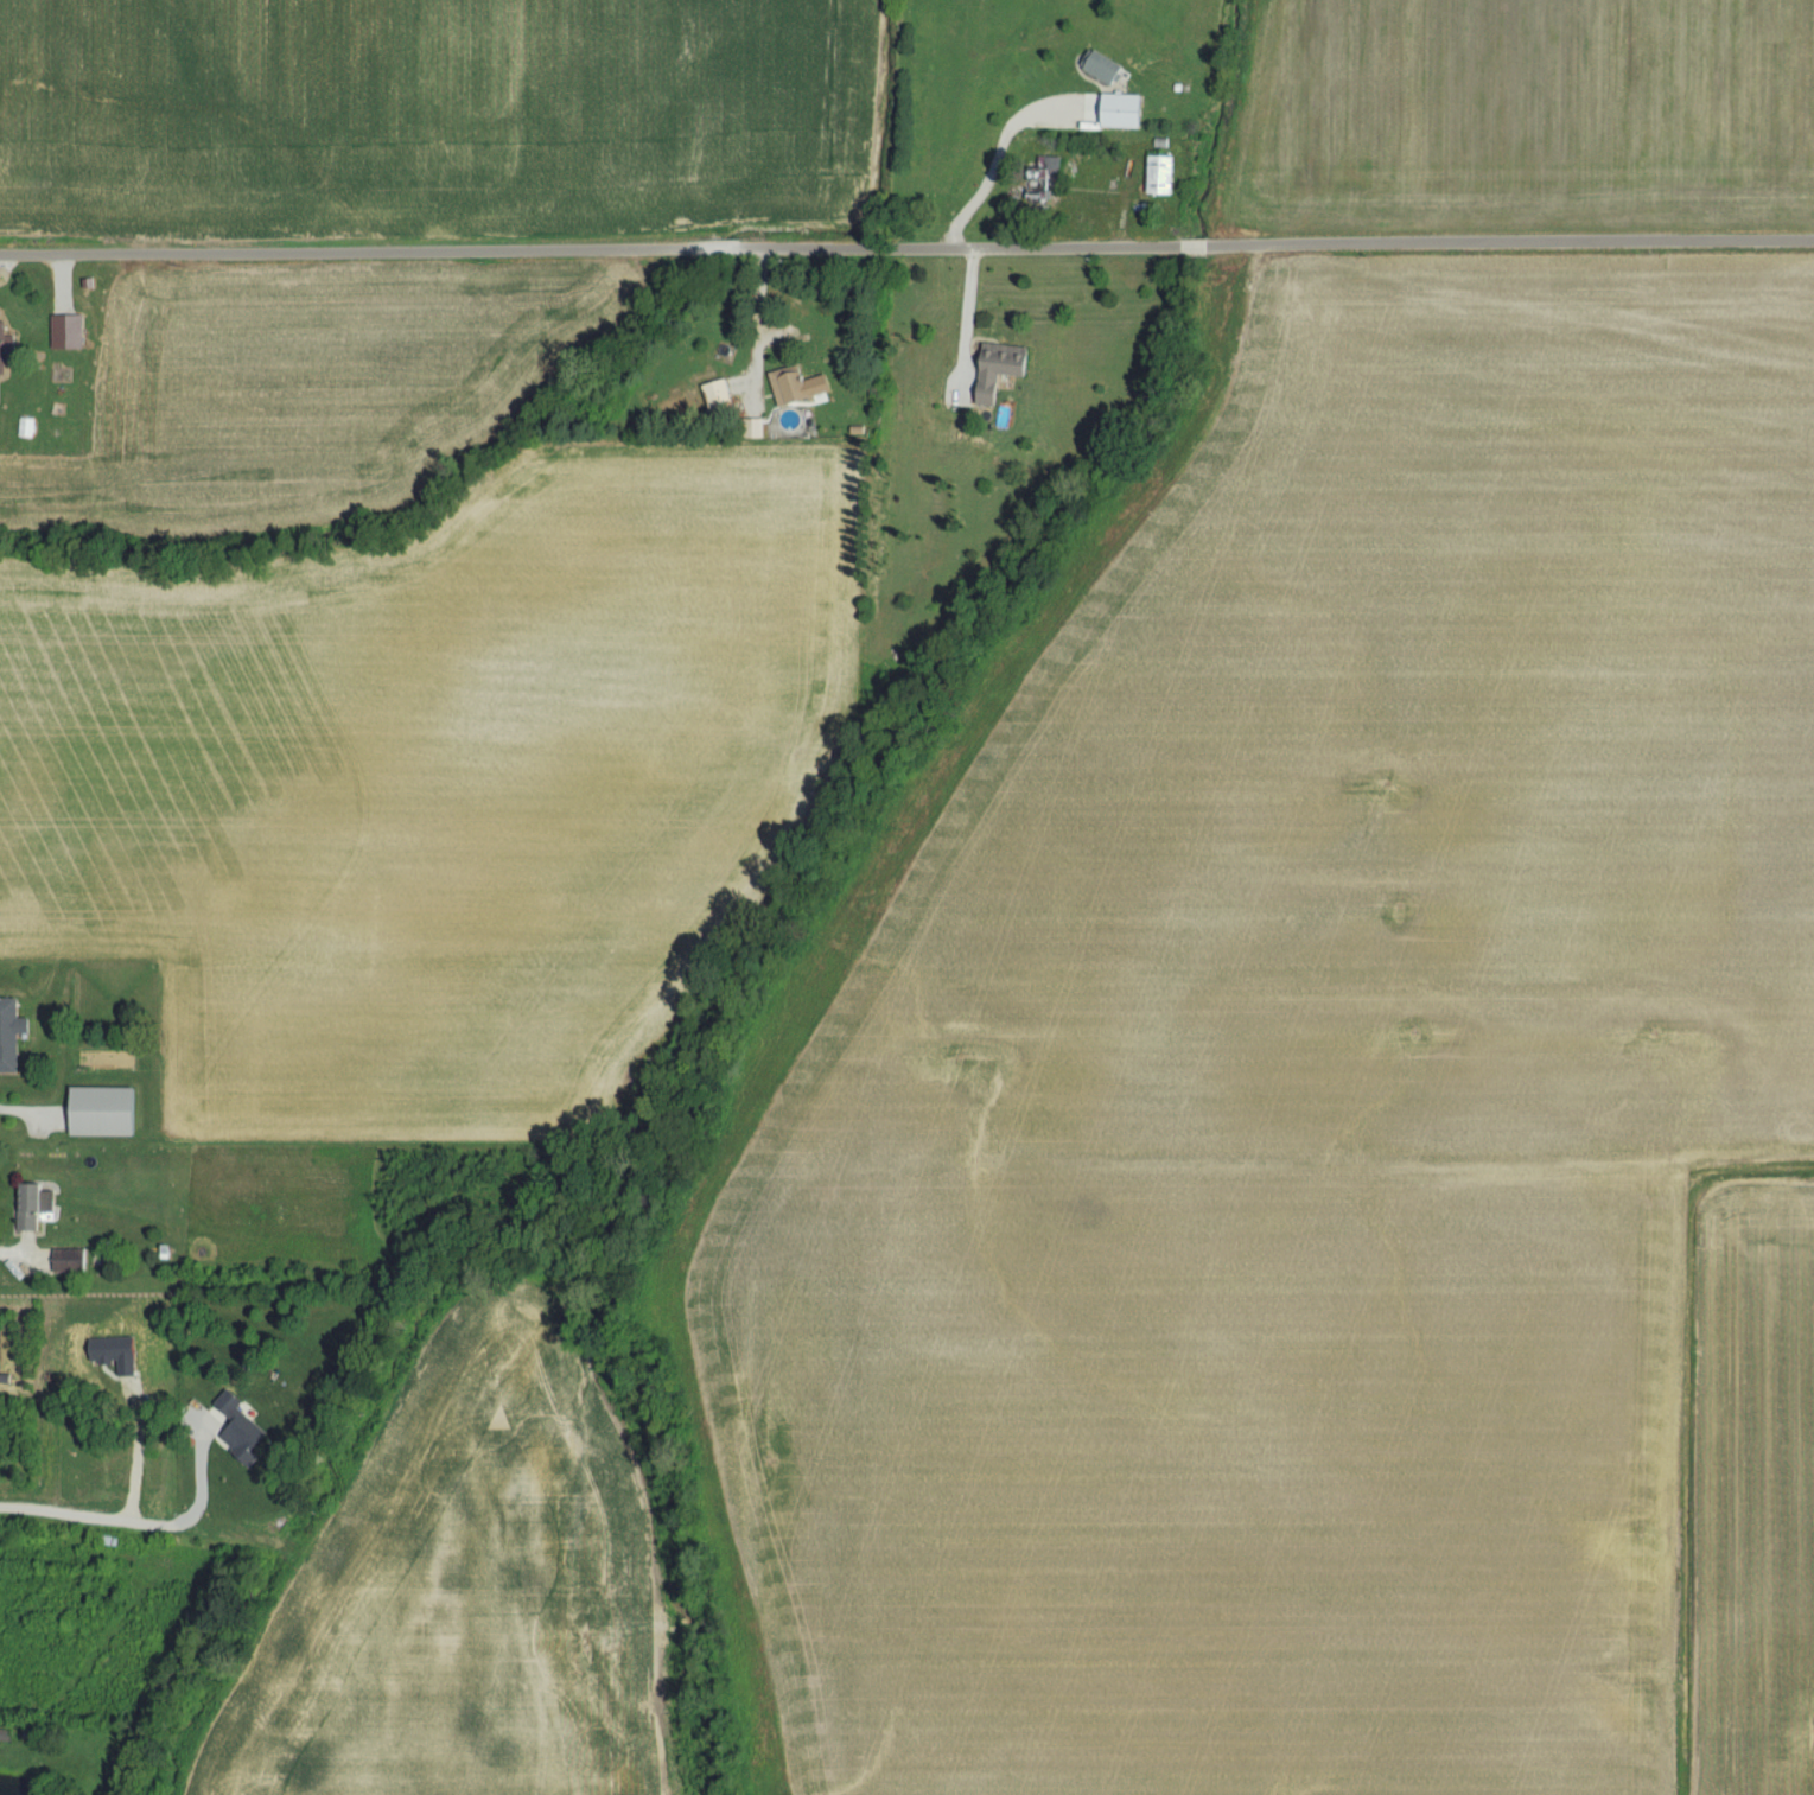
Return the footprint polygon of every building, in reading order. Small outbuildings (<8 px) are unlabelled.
[(1097,130),(1137,130),(1137,97),(1097,97),(1097,130)] [(1050,177),(1058,177),(1058,157),(1030,156),(1029,202),(1050,202),(1050,177)] [(1144,196),(1171,196),(1171,158),(1144,158),(1144,196)] [(90,317),(55,317),(55,352),(90,352),(90,317)] [(12,323),(0,323),(0,377),(13,377),(12,323)] [(1026,349),(974,345),(970,407),(994,409),(996,377),(1024,379),(1026,349)] [(771,371),(772,405),(801,404),(800,370),(771,371)] [(732,410),(722,380),(699,388),(709,417),(732,410)] [(760,439),(760,422),(743,422),(743,440),(760,439)] [(0,1001),(0,1076),(22,1076),(22,1037),(35,1037),(35,1021),(23,1021),(23,1000),(0,1001)] [(143,1090),(76,1090),(76,1138),(143,1138),(143,1090)]
